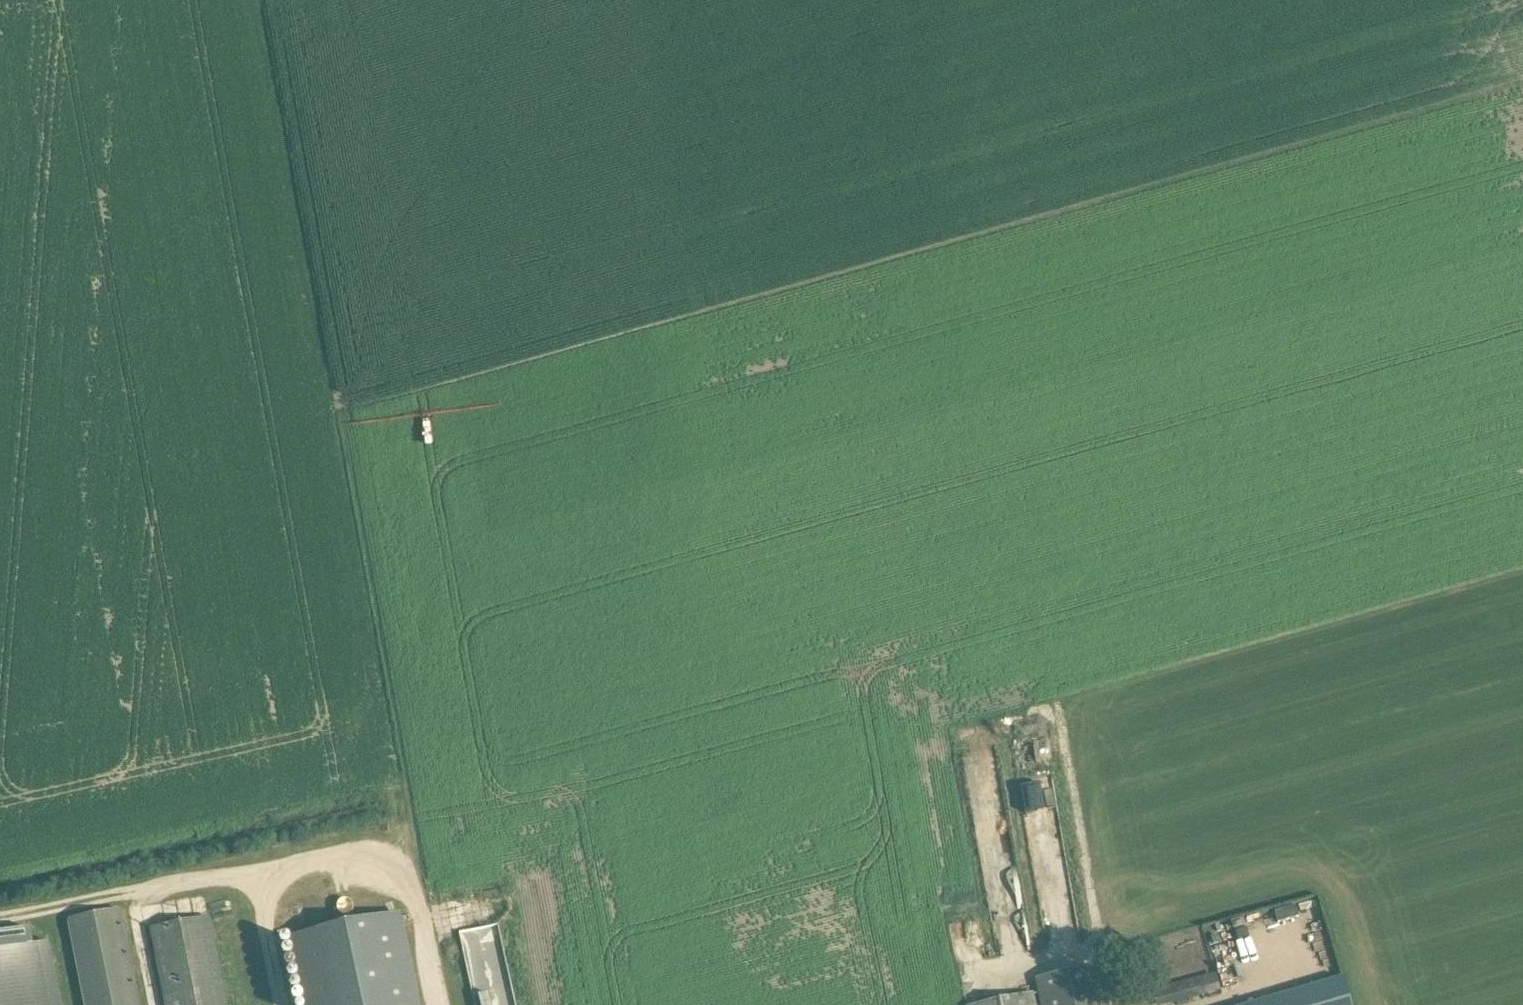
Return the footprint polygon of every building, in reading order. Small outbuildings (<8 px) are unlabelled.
[(121,909),(69,919),(70,923),(68,923),(84,1004),(140,1004),(121,909)] [(401,912),(291,937),(306,1004),(421,1004),(401,912)] [(210,915),(151,927),(166,1004),(228,1004),(210,915)] [(50,942),(34,945),(31,930),(25,931),(0,936),(0,1004),(62,1004),(50,942)] [(1085,968),(1036,978),(1042,1004),(1093,1004),(1085,968)] [(1220,991),(1215,974),(1153,991),(1157,1004),(1169,1004),(1220,991)] [(1247,1004),(1356,1004),(1347,976),(1346,976),(1247,1004)] [(1034,993),(978,1004),(1036,1004),(1034,993)]
